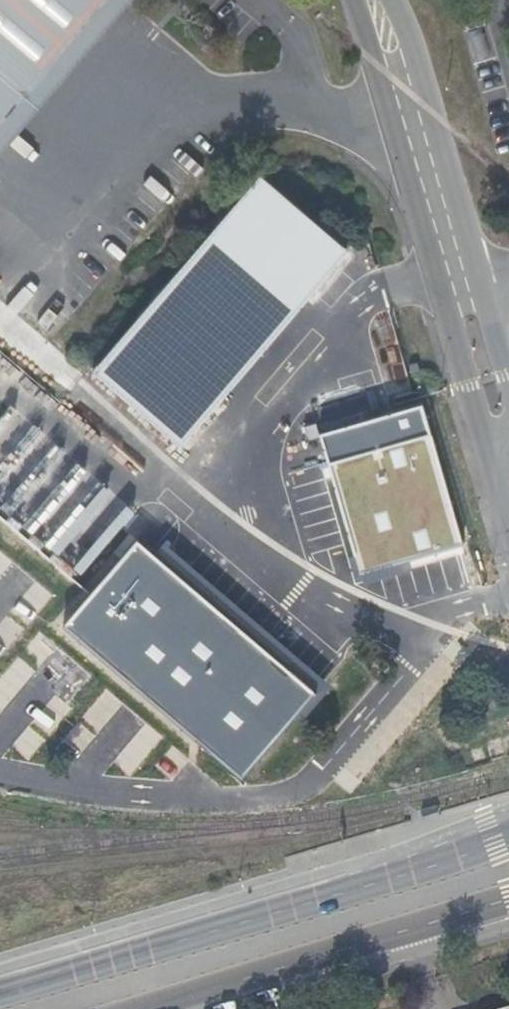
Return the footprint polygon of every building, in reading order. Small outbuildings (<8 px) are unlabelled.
[(128,0),(0,0),(0,149),(128,0)] [(82,471),(100,487),(101,484),(84,469),(82,471)]
